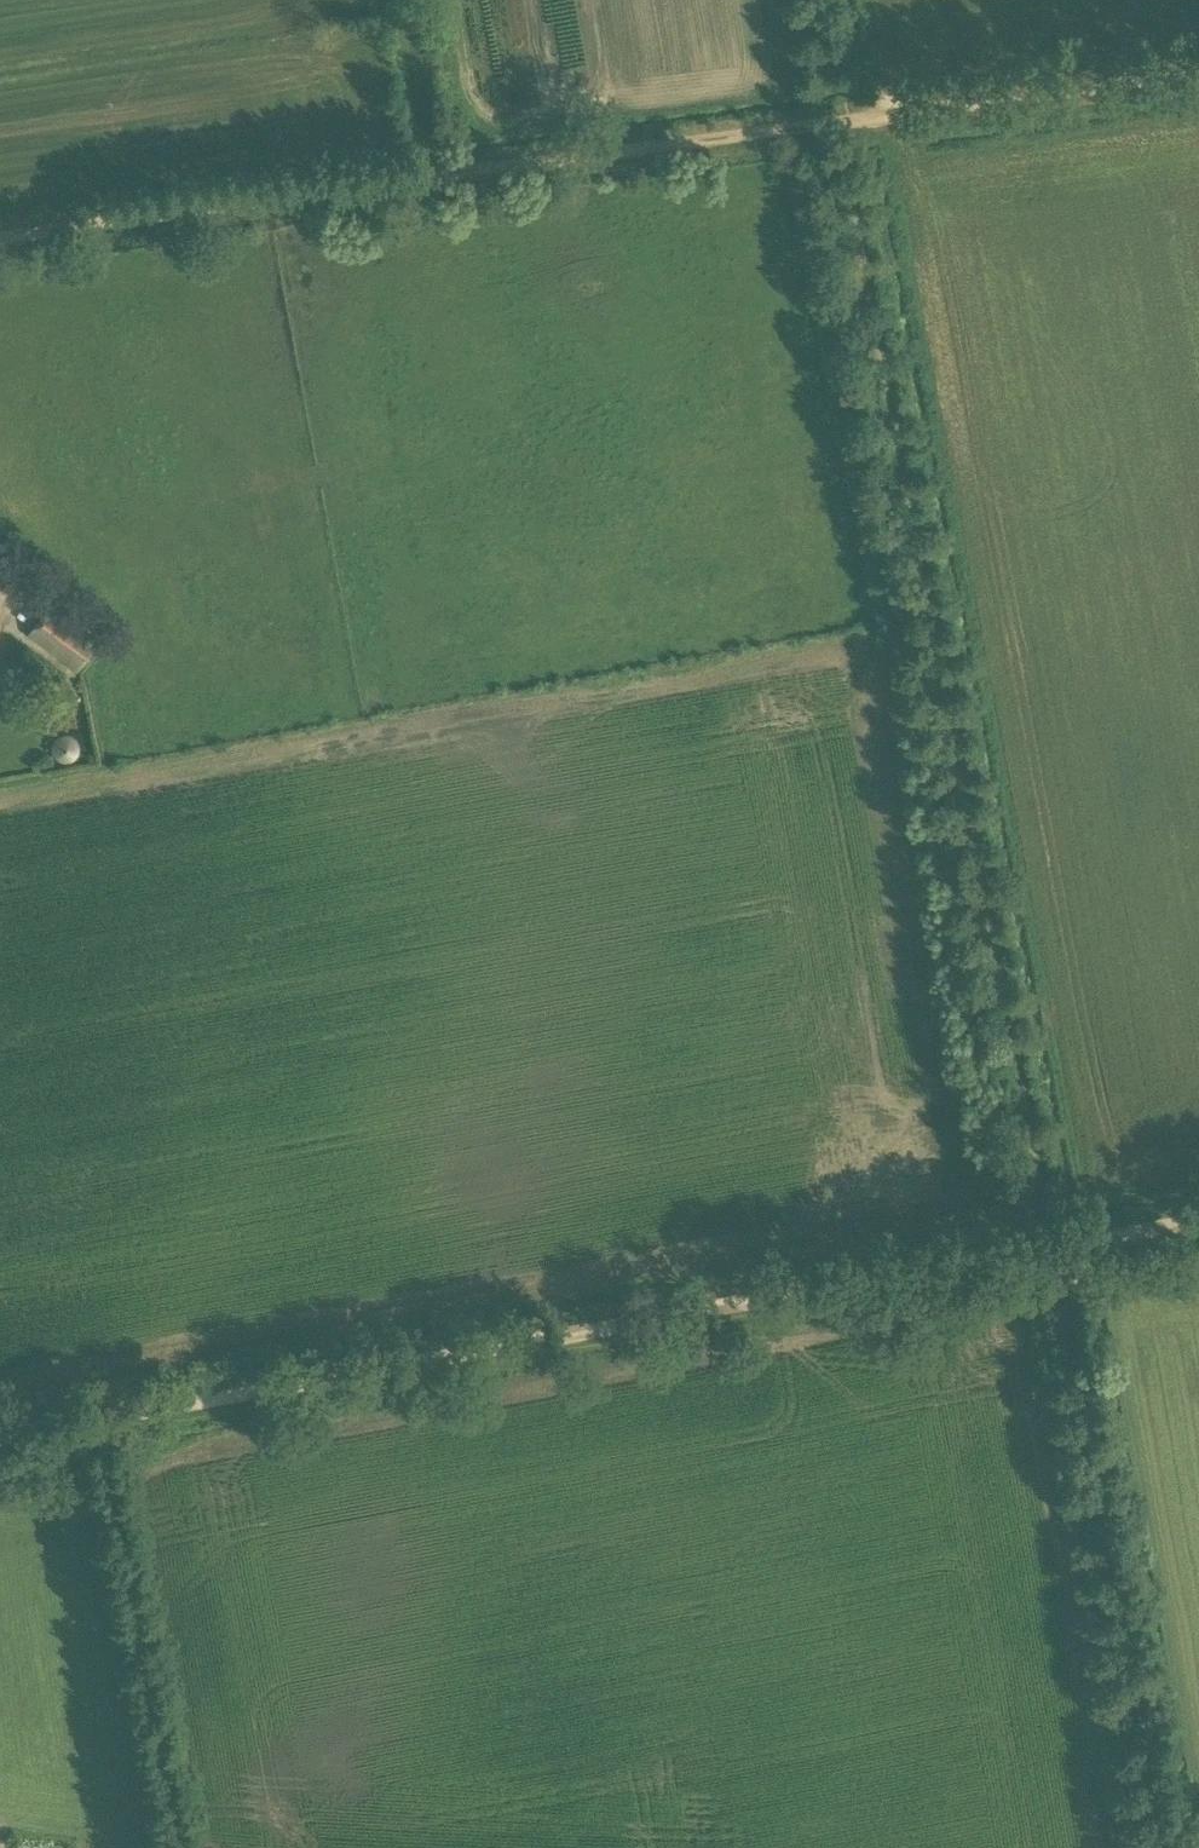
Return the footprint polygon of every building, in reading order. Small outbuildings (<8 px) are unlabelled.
[(76,671),(100,640),(51,602),(27,634),(76,671)]
